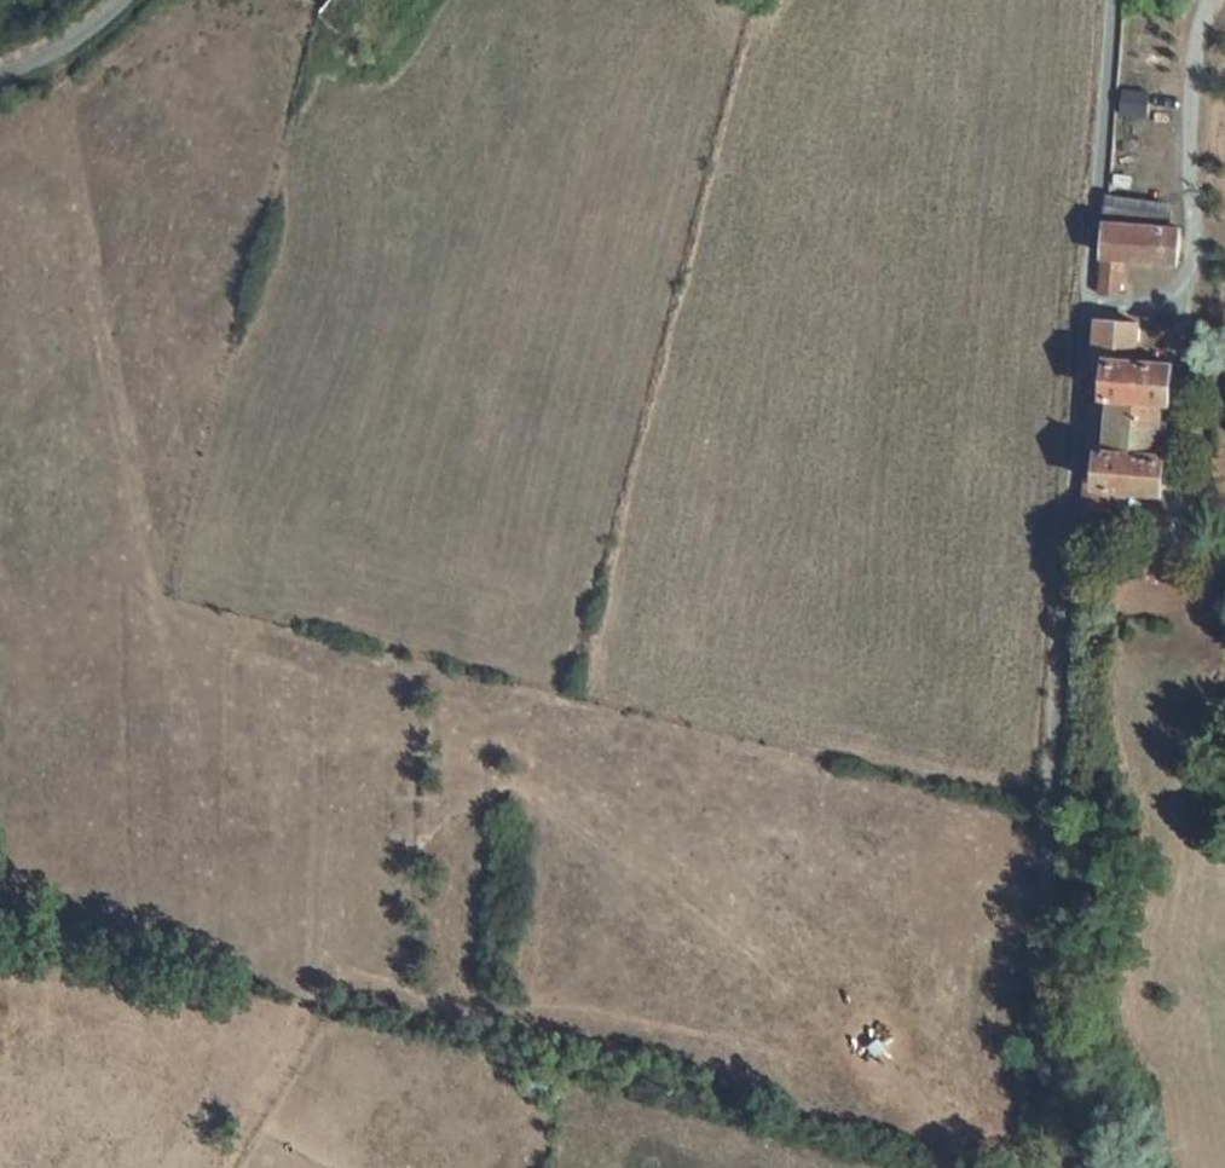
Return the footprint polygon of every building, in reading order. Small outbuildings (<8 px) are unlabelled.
[(1109,198),(1107,215),(1167,222),(1169,205),(1109,198)] [(1182,229),(1107,223),(1105,256),(1121,257),(1179,262),(1182,229)] [(1121,257),(1105,256),(1102,291),(1118,292),(1121,257)] [(1134,361),(1096,357),(1082,525),(1121,528),(1124,488),(1162,491),(1165,454),(1160,453),(1163,400),(1169,401),(1173,364),(1134,361)]
